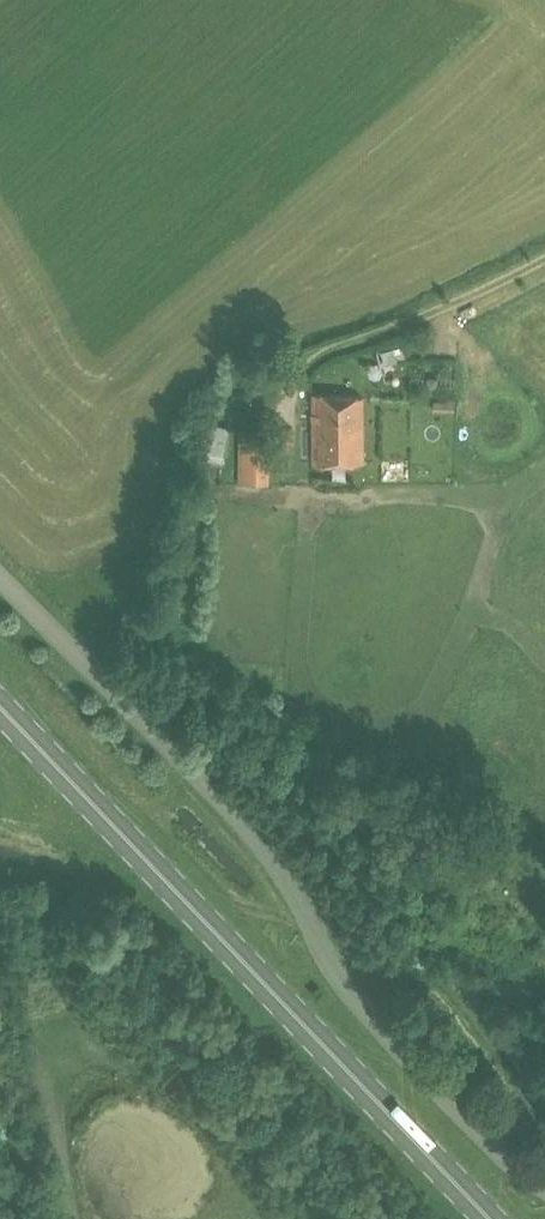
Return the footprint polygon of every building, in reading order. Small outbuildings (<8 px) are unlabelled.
[(267,372),(285,368),(283,356),(264,360),(267,372)] [(274,374),(270,386),(286,391),(290,379),(274,374)] [(314,462),(363,462),(362,396),(314,393),(314,462)] [(199,434),(194,456),(205,459),(223,463),(228,441),(199,434)] [(267,441),(251,442),(252,469),(268,468),(267,441)]
